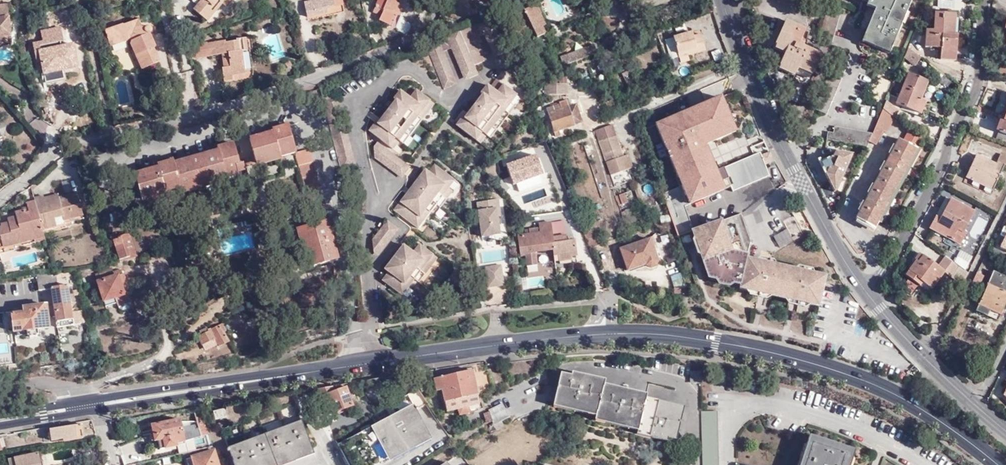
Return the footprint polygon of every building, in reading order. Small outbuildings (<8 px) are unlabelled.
[(208,22),(226,2),(225,0),(208,0),(207,2),(197,12),(208,22)] [(341,0),(312,0),(312,2),(305,4),(308,17),(327,13),(326,8),(342,5),(341,0)] [(394,19),(397,20),(402,6),(397,4),(398,0),(378,0),(374,12),(383,15),(380,22),(391,25),(394,19)] [(870,1),(877,4),(875,10),(864,36),(877,42),(883,44),(891,48),(910,0),(870,0),(870,1)] [(875,10),(877,4),(870,1),(868,4),(867,7),(875,10)] [(10,43),(5,3),(0,4),(0,44),(10,43)] [(326,8),(327,13),(343,9),(342,5),(326,8)] [(528,17),(514,24),(520,36),(533,30),(537,37),(546,33),(543,26),(546,25),(537,5),(524,10),(528,17)] [(956,60),(958,36),(956,36),(957,15),(937,14),(936,30),(928,30),(927,48),(940,48),(939,59),(956,60)] [(403,17),(396,26),(406,33),(412,24),(403,17)] [(509,52),(493,17),(428,44),(446,88),(453,85),(457,79),(451,74),(453,70),(447,65),(449,62),(443,56),(446,51),(454,48),(460,49),(458,56),(465,58),(463,66),(468,67),(466,74),(473,77),(480,74),(477,65),(489,60),(480,52),(483,48),(475,41),(480,37),(486,35),(493,36),(492,44),(497,45),(495,57),(495,58),(509,52)] [(107,30),(113,48),(122,45),(133,42),(141,69),(161,63),(157,49),(159,48),(154,34),(155,33),(156,31),(156,30),(156,29),(155,28),(154,27),(152,27),(144,29),(141,19),(107,30)] [(777,45),(786,49),(778,66),(794,73),(797,65),(814,72),(822,54),(805,47),(807,44),(802,42),(807,30),(787,22),(777,45)] [(687,54),(705,48),(701,36),(693,39),(692,34),(691,30),(673,36),(678,53),(687,51),(687,54)] [(493,36),(486,35),(495,57),(497,45),(492,44),(493,36)] [(864,36),(861,42),(874,47),(877,42),(864,36)] [(480,52),(489,60),(480,37),(475,41),(483,48),(480,52)] [(244,45),(246,54),(251,54),(249,40),(242,41),(244,45)] [(43,58),(45,65),(48,75),(65,71),(80,68),(75,45),(42,52),(39,41),(32,42),(37,59),(43,58)] [(236,77),(247,76),(246,54),(244,45),(242,41),(242,43),(228,44),(227,42),(209,44),(210,57),(225,55),(227,81),(237,81),(236,77)] [(881,50),(883,44),(877,42),(874,47),(881,50)] [(560,56),(564,65),(597,53),(594,43),(560,56)] [(889,53),(891,48),(883,44),(881,50),(889,53)] [(113,48),(100,52),(102,58),(115,54),(124,51),(122,45),(113,48)] [(616,57),(612,47),(600,52),(602,58),(616,57)] [(454,48),(467,80),(473,77),(466,74),(468,67),(463,66),(465,58),(458,56),(460,49),(454,48)] [(687,51),(678,53),(680,59),(705,51),(705,48),(687,54),(687,51)] [(922,59),(908,50),(904,59),(914,67),(922,59)] [(457,79),(453,85),(459,83),(446,51),(443,56),(449,62),(447,65),(453,70),(451,74),(457,79)] [(43,58),(37,59),(38,66),(45,65),(43,58)] [(629,64),(620,68),(628,87),(638,83),(629,64)] [(67,76),(65,71),(48,75),(49,81),(67,76)] [(915,116),(916,113),(922,100),(930,80),(911,72),(896,105),(903,107),(902,110),(915,116)] [(514,103),(520,94),(507,84),(500,92),(489,84),(485,90),(484,91),(485,92),(489,95),(470,121),(466,118),(465,118),(459,125),(460,128),(478,141),(485,132),(490,136),(496,127),(502,119),(508,111),(514,103)] [(571,87),(547,86),(547,97),(570,97),(571,87)] [(678,235),(693,230),(687,206),(729,186),(733,190),(769,176),(765,164),(773,161),(772,152),(762,156),(760,153),(719,169),(716,161),(706,145),(735,132),(731,123),(736,120),(729,104),(726,106),(721,97),(708,103),(701,88),(649,110),(684,183),(663,190),(678,235)] [(427,109),(433,101),(430,99),(425,95),(418,90),(412,97),(402,90),(396,98),(398,100),(402,103),(383,126),(378,122),(371,130),(391,146),(397,138),(401,141),(409,132),(414,125),(420,117),(427,109)] [(489,95),(485,92),(466,118),(470,121),(489,95)] [(398,100),(382,120),(376,115),(375,114),(372,118),(374,119),(378,122),(383,126),(402,103),(398,100)] [(927,103),(922,100),(916,113),(922,115),(927,103)] [(430,112),(436,104),(433,101),(427,109),(430,112)] [(898,110),(886,102),(883,109),(894,117),(898,110)] [(508,111),(512,113),(518,105),(514,103),(508,111)] [(575,124),(569,106),(563,108),(562,104),(547,108),(556,135),(561,134),(560,129),(575,124)] [(420,117),(424,120),(430,112),(427,109),(420,117)] [(894,117),(883,109),(871,136),(869,141),(875,144),(883,130),(887,132),(894,117)] [(502,119),(505,122),(512,113),(508,111),(502,119)] [(414,125),(418,128),(424,120),(420,117),(414,125)] [(496,127),(499,130),(505,122),(502,119),(496,127)] [(277,151),(292,147),(285,125),(270,129),(270,131),(249,137),(255,157),(241,161),(242,163),(254,160),(255,163),(264,161),(262,157),(277,153),(277,151)] [(409,132),(412,135),(418,128),(414,125),(409,132)] [(613,125),(595,132),(609,176),(633,168),(628,155),(623,156),(613,125)] [(490,136),(493,138),(499,130),(496,127),(490,136)] [(836,140),(866,148),(869,141),(871,136),(834,128),(833,134),(827,133),(826,138),(836,140)] [(874,225),(922,136),(909,128),(903,140),(898,138),(856,216),(874,225)] [(995,141),(1005,145),(1005,133),(1001,131),(999,130),(995,141)] [(401,141),(405,144),(412,135),(409,132),(401,141)] [(485,132),(478,141),(483,144),(490,136),(485,132)] [(391,146),(395,149),(401,141),(397,138),(391,146)] [(244,171),(242,163),(238,165),(232,142),(218,146),(219,149),(174,162),(173,160),(159,164),(160,166),(137,173),(145,198),(152,195),(151,192),(166,188),(167,192),(181,188),(225,176),(225,173),(235,171),(236,173),(244,171)] [(399,168),(402,177),(411,165),(408,163),(382,142),(376,144),(378,157),(383,155),(386,163),(391,161),(394,170),(399,168)] [(277,153),(278,156),(293,152),(292,147),(277,151),(277,153)] [(307,148),(293,152),(295,157),(300,175),(313,172),(307,148)] [(834,191),(836,191),(852,154),(835,151),(833,156),(820,163),(834,191)] [(262,157),(264,161),(264,163),(279,159),(278,156),(277,153),(262,157)] [(975,172),(972,180),(993,190),(1005,165),(1005,166),(1005,156),(1001,154),(996,164),(978,156),(971,170),(975,172)] [(539,158),(510,168),(516,186),(545,177),(539,158)] [(391,161),(386,163),(394,170),(391,161)] [(442,197),(450,187),(457,178),(435,162),(428,170),(426,168),(419,177),(423,180),(414,191),(411,188),(401,201),(402,202),(396,209),(415,223),(422,215),(427,209),(430,212),(432,210),(442,197)] [(314,174),(301,178),(307,201),(321,198),(314,174)] [(225,176),(181,188),(183,193),(227,181),(226,178),(225,176)] [(423,180),(419,177),(413,185),(411,188),(414,191),(423,180)] [(442,197),(446,201),(455,190),(450,187),(442,197)] [(153,198),(168,195),(167,192),(166,188),(151,192),(152,195),(153,198)] [(48,236),(46,226),(45,223),(57,220),(56,215),(65,213),(66,217),(84,212),(78,189),(60,193),(60,190),(49,193),(48,190),(35,193),(36,196),(28,198),(30,206),(27,207),(26,205),(17,207),(18,212),(12,213),(13,216),(3,218),(3,221),(1,222),(1,225),(0,226),(0,250),(14,246),(13,241),(13,240),(6,242),(5,239),(35,231),(36,236),(37,238),(48,236)] [(619,196),(622,204),(628,201),(625,193),(619,196)] [(935,230),(953,198),(947,195),(931,227),(935,230)] [(432,210),(437,213),(446,201),(442,197),(432,210)] [(976,212),(953,198),(935,230),(961,243),(967,232),(965,231),(976,212)] [(476,203),(482,240),(499,237),(496,217),(500,217),(498,201),(476,203)] [(634,206),(620,211),(626,228),(640,223),(634,206)] [(422,215),(426,218),(430,212),(427,209),(422,215)] [(84,212),(66,217),(67,221),(85,216),(84,212)] [(815,273),(814,273),(796,269),(775,264),(757,260),(747,257),(751,240),(742,213),(693,230),(694,236),(698,248),(702,246),(704,251),(700,254),(701,255),(708,277),(716,279),(720,277),(722,280),(728,281),(731,279),(733,284),(739,285),(739,288),(746,290),(750,287),(754,289),(765,292),(768,291),(771,295),(785,298),(789,295),(792,298),(803,301),(807,299),(809,303),(818,305),(824,275),(815,273)] [(422,215),(415,223),(420,226),(426,218),(422,215)] [(321,217),(289,226),(299,265),(332,257),(321,217)] [(382,248),(385,238),(390,240),(391,230),(397,231),(400,227),(389,218),(374,238),(375,248),(382,248)] [(563,219),(550,221),(552,235),(565,234),(563,219)] [(542,231),(517,234),(519,249),(531,248),(531,250),(552,247),(553,254),(558,253),(558,256),(570,255),(576,254),(574,238),(566,239),(565,234),(552,235),(550,221),(543,222),(541,222),(542,231)] [(13,240),(13,241),(36,236),(35,231),(5,239),(6,242),(13,240)] [(132,250),(134,257),(141,255),(134,231),(130,233),(135,249),(132,250)] [(135,249),(130,233),(116,237),(115,234),(112,235),(120,261),(134,257),(132,250),(135,249)] [(1004,259),(1005,254),(1005,238),(1000,235),(992,253),(1004,259)] [(692,240),(697,254),(701,255),(700,254),(704,251),(702,246),(698,248),(694,236),(692,240)] [(650,239),(621,249),(629,270),(646,264),(647,266),(651,268),(656,266),(658,261),(657,258),(659,257),(656,248),(654,249),(650,239)] [(429,261),(435,253),(429,249),(420,242),(415,250),(404,241),(403,243),(385,267),(389,270),(383,278),(388,282),(400,292),(406,283),(413,275),(416,277),(423,268),(429,261)] [(429,261),(433,264),(439,256),(435,253),(429,261)] [(915,259),(916,260),(909,271),(931,287),(933,288),(945,272),(920,253),(915,259)] [(958,280),(971,265),(959,255),(954,261),(945,254),(938,264),(958,280)] [(570,255),(558,256),(559,263),(571,261),(570,255)] [(423,268),(427,271),(433,264),(429,261),(423,268)] [(500,267),(485,270),(486,278),(488,289),(503,287),(500,267)] [(416,277),(420,280),(427,271),(423,268),(416,277)] [(928,291),(931,287),(909,271),(907,270),(905,274),(928,291)] [(58,284),(56,272),(37,275),(39,290),(52,288),(53,293),(51,293),(57,323),(60,322),(61,327),(74,325),(73,320),(75,319),(74,311),(72,311),(68,291),(70,290),(69,285),(57,287),(58,284)] [(1001,316),(1005,305),(1005,277),(994,272),(976,311),(989,317),(991,312),(1001,316)] [(979,290),(985,277),(978,273),(971,286),(979,290)] [(116,278),(114,274),(96,279),(106,308),(117,304),(115,299),(129,295),(123,276),(116,278)] [(406,283),(410,286),(416,277),(413,275),(406,283)] [(719,284),(729,286),(733,284),(731,279),(728,281),(722,280),(720,277),(716,279),(719,284)] [(403,294),(409,286),(410,286),(406,283),(400,292),(403,294)] [(746,290),(750,294),(766,297),(771,295),(768,291),(765,292),(754,289),(750,287),(746,290)] [(117,304),(130,300),(129,295),(115,299),(117,304)] [(788,302),(804,306),(809,303),(807,299),(803,301),(792,298),(789,295),(785,298),(788,302)] [(28,330),(38,329),(48,328),(45,303),(23,305),(24,312),(14,313),(16,331),(28,330)] [(991,312),(989,317),(999,321),(1001,316),(991,312)] [(214,337),(216,341),(218,345),(229,340),(225,329),(228,328),(224,320),(211,326),(210,325),(208,326),(206,323),(200,326),(202,332),(197,335),(201,343),(214,337)] [(214,337),(201,343),(203,347),(216,341),(214,337)] [(460,374),(434,380),(437,393),(443,391),(448,412),(459,410),(460,415),(469,412),(468,408),(480,405),(472,368),(460,371),(460,374)] [(597,414),(640,425),(639,429),(653,433),(652,436),(661,439),(662,435),(675,439),(683,412),(664,407),(646,402),(647,397),(630,392),(631,388),(627,387),(625,386),(624,391),(605,386),(605,385),(606,382),(590,377),(591,373),(588,372),(584,371),(583,376),(564,371),(556,399),(598,410),(597,414)] [(688,382),(699,382),(698,371),(688,371),(688,382)] [(413,379),(420,389),(421,391),(432,384),(427,377),(413,379)] [(386,393),(381,385),(364,396),(370,404),(386,393)] [(329,395),(327,388),(315,390),(326,417),(351,406),(344,389),(329,395)] [(421,391),(420,389),(374,419),(377,426),(379,429),(341,450),(349,464),(376,464),(430,437),(417,412),(430,405),(421,391)] [(502,403),(489,411),(490,413),(493,422),(495,425),(510,416),(502,403)] [(700,410),(701,464),(717,464),(716,409),(707,410),(700,410)] [(225,419),(223,410),(212,413),(214,421),(225,419)] [(198,413),(192,415),(200,438),(206,436),(198,413)] [(493,422),(490,413),(485,414),(488,423),(493,422)] [(180,419),(151,425),(152,429),(150,430),(155,448),(158,447),(159,452),(177,448),(176,444),(185,442),(180,419)] [(230,451),(235,464),(280,464),(313,453),(302,425),(230,451)] [(79,426),(49,430),(51,442),(81,437),(79,426)] [(379,429),(377,426),(339,447),(341,450),(379,429)] [(808,435),(799,464),(849,464),(854,449),(808,435)] [(433,442),(430,437),(376,464),(389,464),(433,442)] [(38,462),(37,454),(7,460),(8,464),(39,464),(38,462)] [(213,454),(185,461),(187,464),(217,464),(213,454)]
